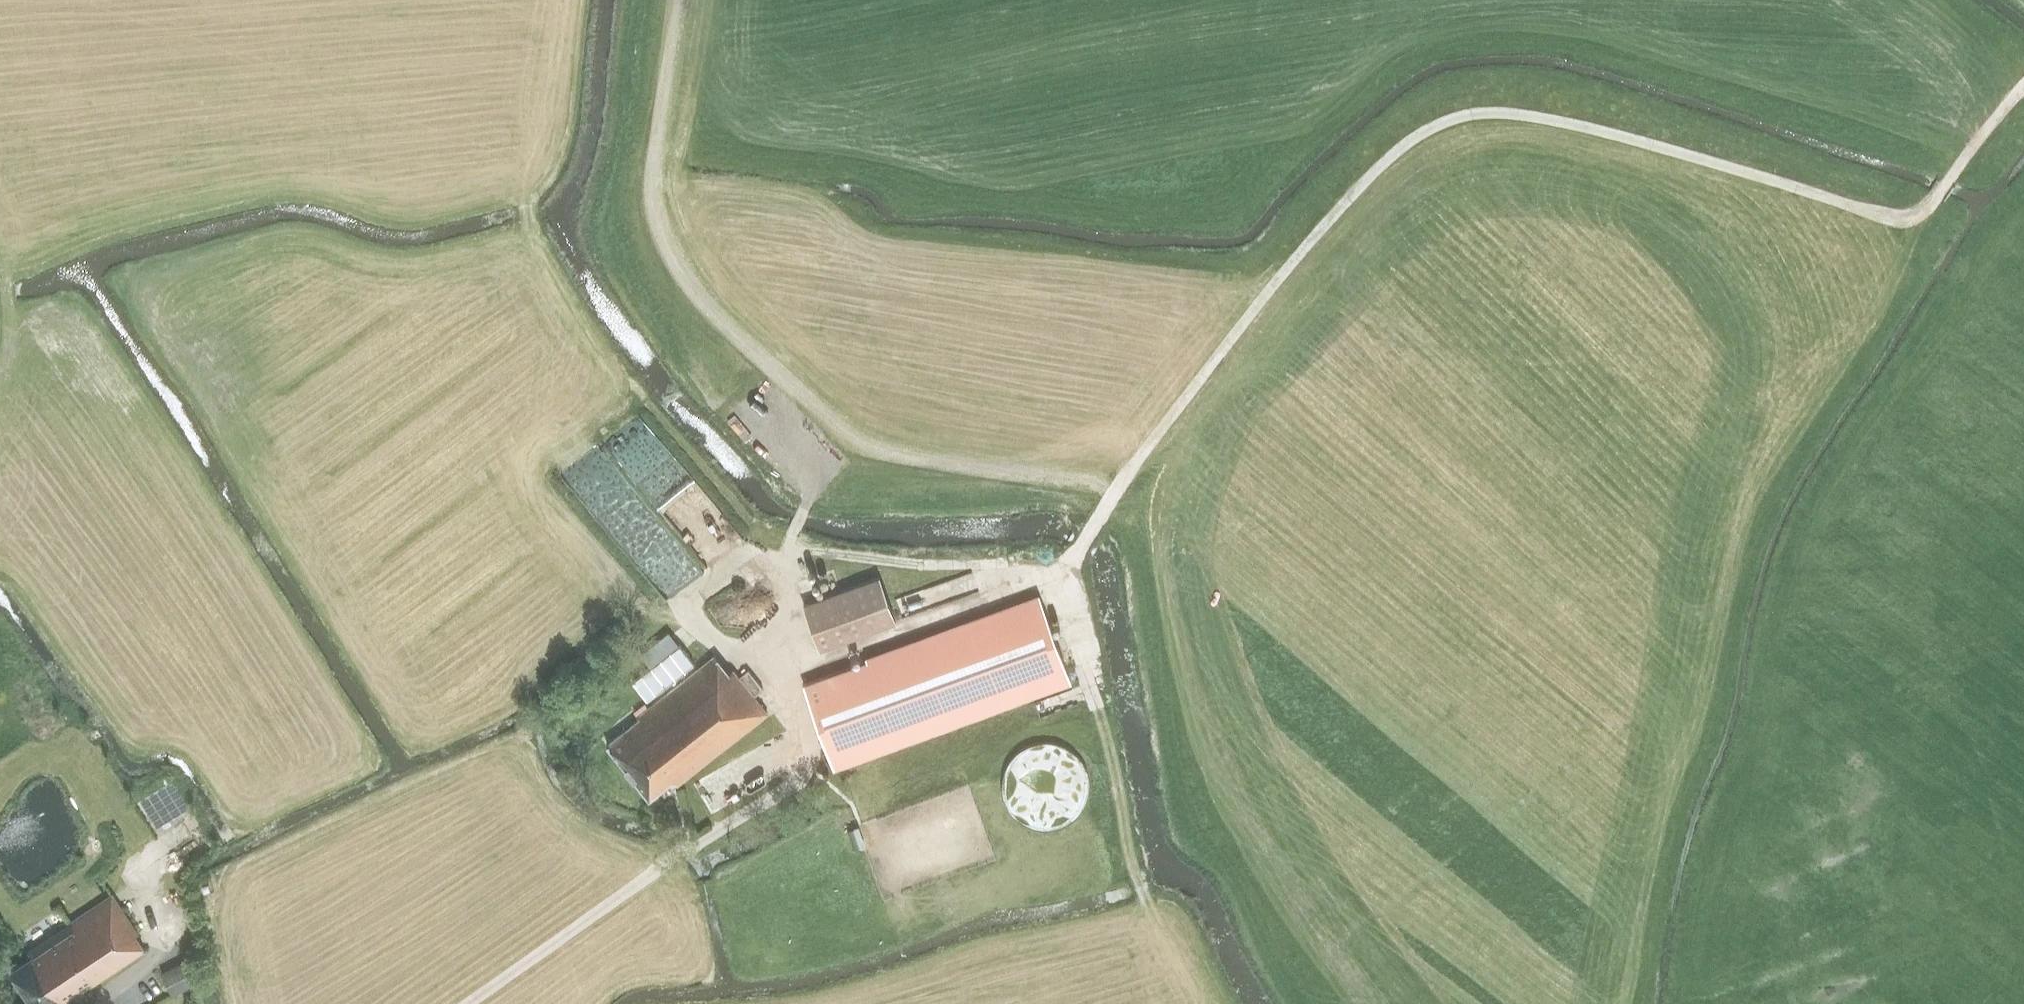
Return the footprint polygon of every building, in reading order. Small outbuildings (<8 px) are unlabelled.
[(820,649),(895,622),(879,577),(804,604),(820,649)] [(936,631),(938,636),(805,684),(834,764),(967,715),(969,719),(1071,682),(1038,595),(936,631)] [(648,701),(694,664),(679,645),(633,682),(648,701)] [(763,689),(748,670),(739,677),(732,670),(729,673),(715,655),(638,716),(640,719),(607,744),(649,797),(672,779),(677,785),(767,713),(754,696),(763,689)] [(1038,813),(1078,820),(1090,754),(1061,749),(1053,799),(1041,797),(1038,813)] [(12,970),(34,1003),(50,1003),(60,997),(63,1002),(65,1001),(61,995),(75,986),(80,993),(144,950),(135,936),(138,934),(112,895),(64,926),(68,932),(33,956),(29,949),(28,950),(33,956),(12,970)] [(183,963),(162,974),(171,991),(192,980),(183,963)]
